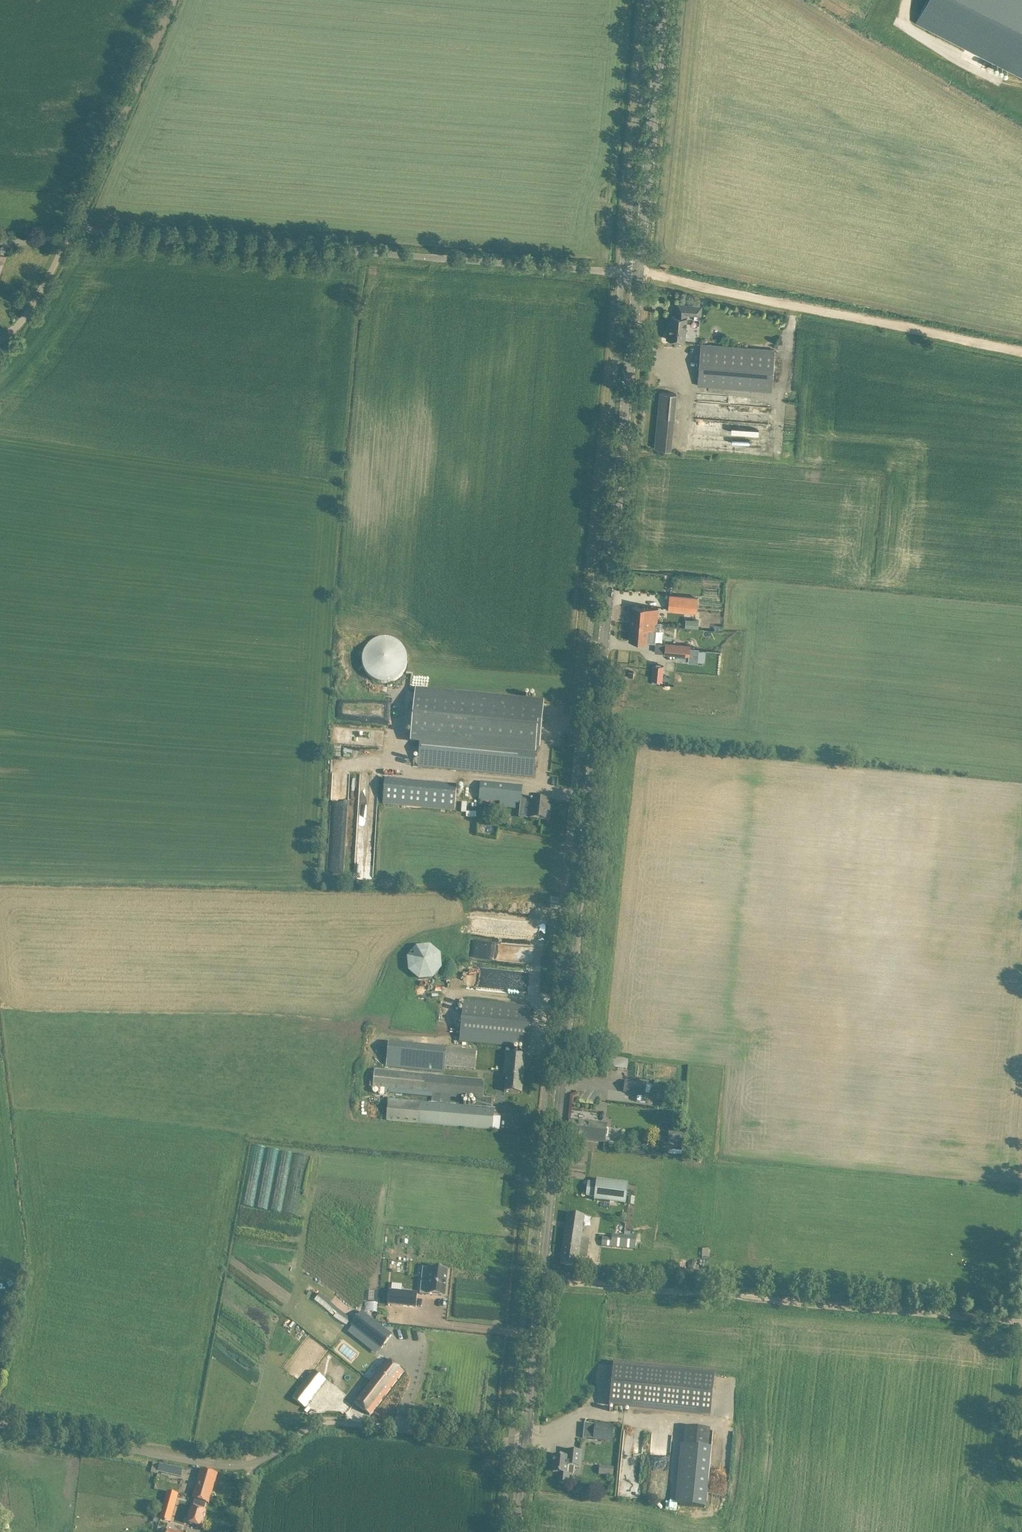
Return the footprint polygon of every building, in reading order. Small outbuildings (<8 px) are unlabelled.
[(916,22),(1021,76),(1021,0),(927,0),(916,22)] [(686,314),(701,315),(702,306),(678,304),(677,316),(671,315),(670,328),(668,327),(667,339),(685,340),(687,317),(686,317),(686,314)] [(775,350),(711,345),(701,344),(698,385),(771,391),(775,350)] [(677,393),(670,393),(660,392),(655,448),(671,450),(677,393)] [(670,595),(669,610),(696,612),(697,597),(670,595)] [(632,605),(630,623),(644,624),(645,619),(649,619),(649,621),(657,621),(658,608),(642,606),(632,605)] [(630,626),(629,640),(639,641),(647,642),(647,641),(655,642),(656,629),(659,629),(660,622),(657,622),(657,621),(649,621),(649,619),(645,619),(644,624),(630,623),(630,626)] [(691,639),(704,639),(705,628),(691,627),(691,639)] [(384,682),(388,682),(391,681),(395,680),(398,678),(401,676),(403,673),(405,670),(406,667),(407,664),(407,660),(407,657),(406,653),(405,650),(403,647),(401,644),(398,642),(395,640),(391,639),(388,638),(384,638),(380,638),(376,639),(373,641),(370,643),(367,646),(365,649),(364,653),(363,657),(363,660),(363,664),(364,668),(366,671),(368,674),(371,677),(374,679),(377,681),(381,682),(384,682)] [(656,642),(655,652),(665,653),(689,655),(688,661),(698,662),(699,647),(690,647),(690,645),(666,643),(656,642)] [(653,668),(652,679),(662,679),(663,669),(664,666),(654,665),(653,668)] [(544,703),(415,691),(411,741),(420,741),(418,766),(536,777),(537,767),(534,767),(536,746),(540,746),(544,703)] [(340,757),(341,745),(334,745),(333,756),(340,757)] [(383,803),(454,810),(457,785),(438,783),(439,781),(431,780),(431,783),(386,778),(383,803)] [(480,782),(478,799),(480,799),(500,801),(500,807),(515,808),(516,802),(521,803),(521,798),(521,793),(522,786),(480,782)] [(529,817),(548,819),(550,801),(531,799),(529,817)] [(358,876),(373,877),(377,804),(362,803),(358,876)] [(506,825),(511,818),(503,814),(499,821),(506,825)] [(334,828),(333,866),(345,867),(346,829),(334,828)] [(515,931),(515,922),(486,923),(486,932),(515,931)] [(492,961),(530,964),(532,944),(483,940),(482,949),(478,949),(477,956),(492,957),(492,961)] [(420,979),(433,978),(441,968),(441,955),(430,946),(417,947),(408,957),(409,971),(420,979)] [(517,987),(517,973),(474,972),(473,985),(517,987)] [(531,1008),(521,1007),(464,1000),(460,1040),(508,1045),(506,1075),(505,1091),(522,1093),(526,1047),(527,1047),(531,1008)] [(467,1068),(469,1051),(389,1043),(387,1058),(382,1058),(382,1065),(386,1065),(386,1067),(444,1073),(444,1066),(467,1068)] [(602,1059),(601,1059),(600,1059),(600,1057),(589,1056),(587,1070),(599,1071),(600,1062),(602,1062),(602,1059)] [(483,1097),(483,1094),(484,1080),(374,1069),(373,1087),(476,1098),(475,1106),(389,1097),(386,1119),(491,1130),(494,1109),(491,1109),(492,1098),(483,1097)] [(654,1085),(646,1084),(625,1081),(624,1091),(645,1094),(645,1093),(653,1094),(654,1085)] [(606,1126),(580,1122),(570,1121),(567,1138),(604,1143),(606,1126)] [(676,1132),(675,1142),(683,1143),(684,1143),(684,1133),(676,1132)] [(633,1150),(640,1151),(641,1144),(634,1143),(633,1150)] [(597,1179),(596,1182),(588,1181),(587,1195),(594,1196),(594,1199),(626,1203),(629,1183),(597,1179)] [(567,1213),(560,1264),(578,1266),(579,1256),(587,1257),(589,1239),(581,1238),(585,1216),(577,1215),(567,1213)] [(602,1237),(602,1245),(635,1249),(636,1237),(612,1235),(612,1238),(602,1237)] [(423,1267),(420,1293),(445,1296),(447,1269),(431,1268),(423,1267)] [(389,1290),(388,1304),(416,1307),(418,1293),(402,1291),(392,1290),(389,1290)] [(319,1294),(315,1300),(347,1325),(351,1319),(319,1294)] [(362,1312),(352,1324),(382,1347),(392,1335),(378,1325),(362,1312)] [(388,1360),(371,1381),(387,1394),(403,1372),(388,1360)] [(414,1408),(428,1412),(444,1364),(432,1360),(422,1388),(416,1386),(411,1400),(416,1402),(414,1408)] [(711,1415),(715,1375),(613,1365),(610,1405),(711,1415)] [(308,1377),(293,1397),(305,1407),(321,1387),(308,1377)] [(359,1397),(354,1402),(370,1415),(387,1394),(371,1381),(370,1383),(368,1381),(357,1395),(359,1397)] [(595,1423),(593,1440),(612,1442),(614,1426),(595,1423)] [(686,1427),(684,1445),(708,1447),(710,1429),(686,1427)] [(581,1468),(583,1452),(566,1450),(565,1457),(554,1456),(552,1473),(560,1474),(559,1484),(568,1484),(569,1474),(575,1475),(576,1467),(581,1468)] [(183,1469),(160,1464),(154,1462),(152,1472),(158,1474),(158,1472),(182,1477),(183,1469)] [(613,1475),(614,1466),(606,1465),(605,1474),(613,1475)] [(210,1499),(218,1474),(201,1469),(193,1493),(210,1499)] [(173,1515),(179,1494),(167,1491),(160,1519),(163,1520),(165,1512),(173,1515)] [(192,1507),(188,1523),(192,1524),(201,1527),(206,1511),(204,1511),(207,1503),(209,1504),(210,1499),(193,1493),(192,1498),(195,1499),(193,1504),(192,1507)]
